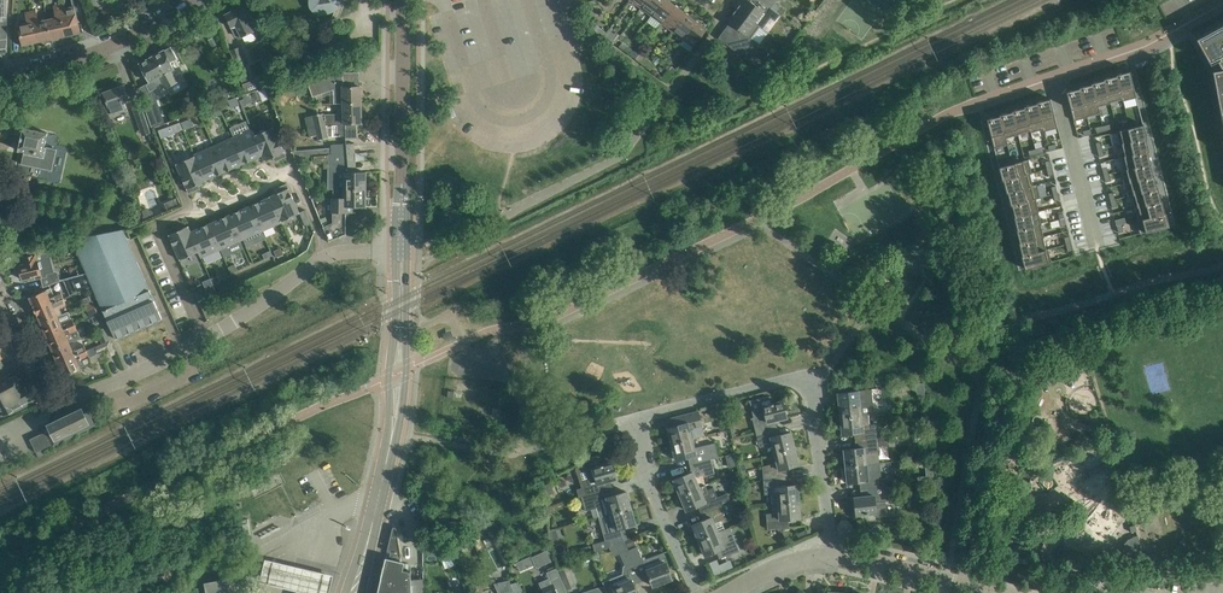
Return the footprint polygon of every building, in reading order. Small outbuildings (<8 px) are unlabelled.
[(77,16),(84,14),(79,0),(72,0),(73,5),(65,7),(64,4),(59,5),(66,35),(83,31),(81,23),(78,24),(77,16)] [(313,1),(313,2),(313,4),(313,5),(314,6),(314,7),(315,8),(316,9),(317,9),(319,10),(321,10),(322,10),(325,11),(327,10),(329,10),(330,10),(332,9),(333,8),(335,7),(336,6),(331,19),(339,17),(345,3),(343,1),(344,0),(313,0),(313,1)] [(641,7),(651,15),(663,0),(646,0),(641,7)] [(651,15),(662,23),(675,5),(668,0),(663,0),(651,15)] [(759,26),(762,28),(770,17),(775,21),(780,14),(771,7),(761,0),(758,0),(755,4),(749,0),(738,0),(733,7),(736,9),(759,26)] [(252,16),(251,14),(246,4),(225,14),(231,27),(231,26),(236,36),(240,33),(242,37),(254,31),(248,18),(252,16)] [(59,36),(66,35),(59,5),(53,6),(55,17),(47,19),(52,41),(58,39),(59,36)] [(672,31),(685,13),(675,5),(662,23),(672,31)] [(33,8),(30,9),(37,41),(43,40),(45,42),(52,41),(47,19),(38,21),(36,10),(34,10),(33,8)] [(759,43),(751,37),(759,26),(736,9),(728,21),(730,22),(724,30),(733,37),(727,45),(748,60),(759,43)] [(21,37),(18,37),(20,45),(37,41),(30,11),(28,11),(25,12),(26,17),(19,19),(19,25),(21,37)] [(685,13),(672,31),(683,39),(696,21),(685,13)] [(696,21),(683,39),(693,47),(707,29),(696,21)] [(1196,38),(1201,48),(1210,64),(1212,70),(1222,128),(1222,23),(1220,24),(1196,38)] [(602,38),(606,33),(600,28),(596,34),(602,38)] [(612,37),(606,33),(602,38),(608,42),(612,37)] [(625,51),(629,45),(623,41),(619,46),(625,51)] [(635,49),(629,45),(625,51),(631,55),(635,49)] [(150,81),(138,88),(141,97),(145,95),(147,101),(144,102),(144,103),(150,119),(152,126),(163,122),(165,122),(161,109),(158,110),(151,90),(154,89),(163,84),(166,88),(168,87),(174,84),(178,82),(172,70),(175,69),(171,61),(177,58),(171,46),(164,50),(139,63),(150,81)] [(240,46),(230,50),(237,68),(246,93),(264,86),(261,76),(253,79),(247,64),(240,46)] [(646,66),(650,61),(644,56),(640,62),(646,66)] [(656,65),(650,61),(646,66),(652,70),(656,65)] [(334,91),(334,103),(361,103),(360,81),(356,81),(356,73),(359,73),(359,72),(342,73),(342,74),(333,74),(330,67),(306,75),(313,98),(334,91)] [(1130,71),(1116,74),(1116,75),(1117,75),(1123,99),(1122,99),(1122,101),(1136,97),(1130,71)] [(667,82),(671,76),(666,72),(661,78),(667,82)] [(1116,75),(1103,78),(1104,79),(1110,102),(1111,102),(1122,99),(1123,99),(1117,75),(1116,75)] [(1104,79),(1091,83),(1091,84),(1092,84),(1098,106),(1111,103),(1111,102),(1110,102),(1104,79)] [(1091,84),(1079,87),(1079,88),(1087,116),(1100,113),(1098,106),(1092,84),(1091,84)] [(139,99),(139,98),(135,87),(126,90),(124,85),(104,92),(109,107),(112,114),(126,110),(123,102),(130,99),(131,101),(139,99)] [(1079,88),(1066,91),(1074,120),(1088,117),(1087,116),(1079,88)] [(258,91),(244,95),(247,104),(261,98),(258,91)] [(237,98),(228,101),(231,107),(240,104),(237,98)] [(1050,98),(1036,102),(1036,103),(1037,102),(1044,129),(1043,129),(1044,131),(1057,127),(1050,98)] [(139,99),(131,101),(143,134),(151,131),(139,99)] [(1036,103),(1024,106),(1024,107),(1031,130),(1030,130),(1030,132),(1043,129),(1044,129),(1037,102),(1036,103)] [(357,140),(357,123),(361,122),(361,103),(334,103),(334,105),(337,105),(337,115),(323,116),(323,114),(319,115),(319,114),(317,114),(317,115),(314,116),(316,127),(308,128),(310,138),(317,136),(318,141),(328,139),(328,138),(345,137),(345,140),(357,140)] [(1024,107),(1011,110),(1011,111),(1012,111),(1018,133),(1030,130),(1031,130),(1024,107)] [(219,108),(212,111),(214,116),(221,113),(219,108)] [(1011,111),(999,114),(999,115),(1000,115),(1005,138),(1006,138),(1019,134),(1018,133),(1012,111),(1011,111)] [(999,115),(987,119),(994,148),(1008,144),(1006,138),(1005,138),(1000,115),(999,115)] [(190,118),(182,122),(185,129),(193,125),(190,118)] [(180,122),(173,124),(176,131),(183,128),(180,122)] [(1143,124),(1116,131),(1120,144),(1122,144),(1122,143),(1145,137),(1145,138),(1147,138),(1143,124)] [(24,151),(19,173),(59,183),(67,151),(45,146),(48,133),(24,127),(18,150),(24,151)] [(166,127),(158,130),(161,138),(169,135),(166,127)] [(273,127),(255,135),(254,135),(263,154),(262,155),(265,160),(273,157),(275,161),(286,156),(273,127)] [(252,129),(233,137),(244,163),(262,155),(263,154),(254,135),(255,135),(252,129)] [(213,146),(225,171),(244,163),(233,137),(213,146)] [(1145,137),(1122,143),(1122,144),(1125,155),(1125,156),(1148,150),(1148,151),(1149,151),(1145,138),(1145,137)] [(348,164),(348,163),(346,143),(331,145),(332,155),(329,156),(329,165),(348,164)] [(194,154),(194,155),(195,155),(206,179),(225,171),(213,146),(194,154)] [(292,160),(308,160),(308,149),(292,149),(292,160)] [(1125,155),(1121,156),(1124,169),(1124,170),(1150,163),(1150,164),(1151,163),(1148,151),(1148,150),(1125,156),(1125,155)] [(206,179),(195,155),(194,155),(176,164),(189,193),(200,188),(198,184),(207,180),(206,179)] [(1028,159),(999,166),(1002,180),(1003,180),(1030,173),(1032,173),(1028,159)] [(1124,169),(1120,170),(1124,184),(1125,183),(1153,176),(1153,175),(1150,164),(1150,163),(1124,170),(1124,169)] [(349,172),(348,164),(329,165),(329,181),(335,181),(335,190),(365,190),(365,172),(349,172)] [(1030,173),(1003,180),(1007,193),(1008,192),(1007,192),(1033,185),(1030,173)] [(1153,176),(1125,183),(1128,196),(1131,195),(1157,188),(1154,175),(1153,175),(1153,176)] [(270,196),(281,221),(299,213),(287,183),(276,188),(278,192),(270,196)] [(1033,185),(1007,192),(1008,192),(1011,205),(1012,205),(1012,204),(1035,198),(1036,199),(1040,198),(1037,184),(1033,185)] [(1157,188),(1131,195),(1135,208),(1135,207),(1161,201),(1161,200),(1157,187),(1157,188)] [(345,233),(345,212),(354,211),(355,206),(365,206),(365,190),(335,190),(336,223),(324,228),(325,231),(329,242),(330,242),(329,240),(345,233)] [(282,222),(281,221),(270,196),(251,204),(262,230),(282,222)] [(1035,198),(1012,204),(1012,205),(1015,216),(1015,217),(1038,211),(1039,211),(1036,199),(1035,198)] [(1161,201),(1135,207),(1135,208),(1138,219),(1138,220),(1165,213),(1165,212),(1161,200),(1161,201)] [(243,239),(262,230),(251,204),(230,214),(241,240),(243,239)] [(1015,216),(1014,216),(1017,229),(1040,224),(1041,224),(1038,211),(1015,217),(1015,216)] [(1138,219),(1136,220),(1140,233),(1169,226),(1165,212),(1165,213),(1138,220),(1138,219)] [(209,223),(220,249),(241,240),(230,214),(209,223)] [(56,215),(46,220),(52,233),(62,228),(56,215)] [(307,215),(301,217),(304,226),(311,223),(307,215)] [(1124,217),(1115,219),(1116,225),(1120,224),(1121,224),(1126,223),(1124,217)] [(209,223),(191,231),(190,232),(199,251),(198,251),(201,257),(220,249),(209,223)] [(1017,229),(1016,229),(1020,242),(1043,236),(1043,237),(1044,237),(1040,224),(1017,229)] [(167,230),(180,259),(198,251),(199,251),(190,232),(191,231),(188,226),(180,229),(178,225),(167,230)] [(115,339),(162,318),(157,307),(156,308),(130,245),(123,229),(71,238),(87,274),(92,285),(115,339)] [(1020,242),(1019,242),(1022,255),(1046,249),(1043,237),(1043,236),(1020,242)] [(38,249),(16,255),(19,266),(17,266),(19,273),(21,272),(23,279),(35,276),(36,278),(41,277),(43,287),(60,281),(58,271),(54,270),(51,257),(59,255),(57,244),(48,246),(47,242),(37,244),(37,245),(38,249)] [(274,250),(277,257),(283,254),(280,248),(274,250)] [(1022,255),(1021,255),(1025,269),(1051,262),(1048,248),(1046,249),(1022,255)] [(228,267),(231,273),(238,270),(235,264),(228,267)] [(71,278),(72,280),(77,292),(92,285),(87,274),(71,278)] [(217,275),(211,278),(214,285),(220,282),(217,275)] [(211,278),(203,281),(206,288),(214,285),(211,278)] [(57,285),(29,297),(36,311),(63,299),(57,285)] [(89,296),(82,299),(85,304),(92,301),(89,296)] [(63,299),(36,311),(41,324),(62,315),(59,308),(66,305),(63,299)] [(91,317),(98,313),(94,303),(86,307),(91,317)] [(62,315),(41,324),(47,337),(75,325),(72,319),(71,320),(68,312),(62,315)] [(75,325),(47,337),(53,350),(69,343),(80,338),(75,325)] [(110,339),(105,327),(97,330),(102,343),(110,339)] [(87,351),(58,363),(64,376),(92,363),(89,357),(104,350),(107,357),(115,353),(110,341),(87,351)] [(69,343),(53,350),(58,363),(87,351),(84,345),(72,350),(69,343)] [(15,375),(8,379),(6,376),(0,379),(0,416),(8,411),(10,414),(16,411),(26,406),(25,402),(30,399),(29,397),(29,396),(31,394),(28,388),(25,388),(24,388),(23,386),(21,387),(15,375)] [(923,383),(916,383),(916,391),(924,390),(923,383)] [(838,392),(839,400),(840,417),(874,414),(871,389),(838,392)] [(752,418),(756,432),(773,428),(772,421),(787,417),(783,400),(773,402),(771,396),(773,395),(772,395),(756,399),(760,416),(752,418)] [(86,424),(89,423),(82,407),(48,424),(50,428),(30,438),(36,452),(87,427),(86,424)] [(672,443),(692,438),(705,435),(702,426),(698,411),(681,415),(683,423),(668,427),(672,443)] [(859,439),(877,437),(874,414),(840,417),(842,434),(858,432),(859,439)] [(773,444),(775,453),(795,448),(791,431),(775,435),(773,428),(756,432),(760,447),(773,444)] [(844,449),(846,466),(866,464),(865,454),(878,453),(877,437),(859,439),(860,447),(844,449)] [(692,438),(672,443),(676,460),(691,456),(693,463),(711,459),(718,457),(714,443),(694,448),(692,438)] [(762,466),(763,480),(781,477),(781,469),(799,464),(795,448),(775,453),(777,462),(762,466)] [(711,459),(693,463),(695,470),(674,479),(680,494),(707,483),(704,476),(714,473),(711,459)] [(587,494),(604,489),(602,482),(617,478),(613,461),(593,467),(596,476),(583,480),(587,494)] [(866,464),(846,466),(848,482),(868,480),(869,488),(887,486),(885,471),(867,473),(866,464)] [(771,503),(778,503),(799,501),(798,484),(782,485),(781,477),(763,480),(764,494),(770,494),(771,503)] [(707,483),(680,494),(686,510),(701,504),(704,511),(733,499),(730,492),(720,496),(716,486),(710,489),(707,483)] [(875,512),(875,516),(887,515),(885,501),(888,501),(887,486),(869,488),(870,495),(854,497),(856,514),(875,512)] [(604,489),(587,494),(581,496),(585,510),(596,507),(599,517),(631,507),(626,491),(611,495),(609,488),(604,489)] [(692,524),(699,540),(720,531),(716,522),(729,517),(726,511),(736,507),(733,499),(704,511),(707,518),(692,524)] [(799,501),(778,503),(779,512),(766,513),(767,529),(785,527),(785,519),(800,518),(799,501)] [(631,507),(599,517),(605,540),(597,543),(600,551),(616,544),(624,540),(627,539),(627,538),(624,539),(620,528),(636,523),(631,507)] [(466,516),(470,526),(484,519),(480,510),(466,516)] [(1143,516),(1141,547),(1160,548),(1162,517),(1143,516)] [(462,518),(458,520),(462,529),(467,527),(462,518)] [(251,536),(248,519),(241,520),(244,538),(251,536)] [(401,561),(401,556),(397,535),(396,528),(396,527),(395,526),(394,526),(393,527),(392,528),(387,551),(390,552),(389,558),(385,557),(377,592),(424,592),(423,578),(411,579),(411,571),(403,569),(405,562),(401,561)] [(699,540),(705,555),(720,549),(723,557),(742,549),(736,535),(732,526),(720,531),(699,540)] [(1140,544),(1138,535),(1132,537),(1133,537),(1134,543),(1131,544),(1129,546),(1128,549),(1129,553),(1130,556),(1132,558),(1136,559),(1138,558),(1140,564),(1145,563),(1147,569),(1171,562),(1167,549),(1143,556),(1140,544)] [(635,566),(628,550),(624,540),(616,544),(625,565),(623,566),(622,573),(602,582),(607,592),(637,592),(631,579),(627,569),(635,566)] [(456,543),(450,546),(454,555),(460,552),(456,543)] [(1027,563),(1028,546),(1014,545),(1012,562),(1027,563)] [(637,546),(628,550),(635,566),(644,562),(646,569),(653,586),(672,578),(663,552),(646,559),(645,556),(642,557),(637,546)] [(536,564),(537,567),(551,560),(546,550),(532,557),(536,564)] [(297,592),(318,592),(323,592),(328,592),(334,571),(267,555),(261,578),(299,587),(297,592)] [(532,555),(516,562),(520,571),(536,564),(532,557),(532,555)] [(717,559),(710,562),(715,575),(723,572),(727,570),(723,562),(720,564),(717,559)] [(568,566),(559,569),(567,589),(576,585),(568,566)] [(567,592),(556,568),(555,568),(551,570),(548,572),(547,572),(552,582),(542,587),(544,592),(566,592),(567,592)] [(207,592),(237,592),(234,576),(205,582),(207,592)]
